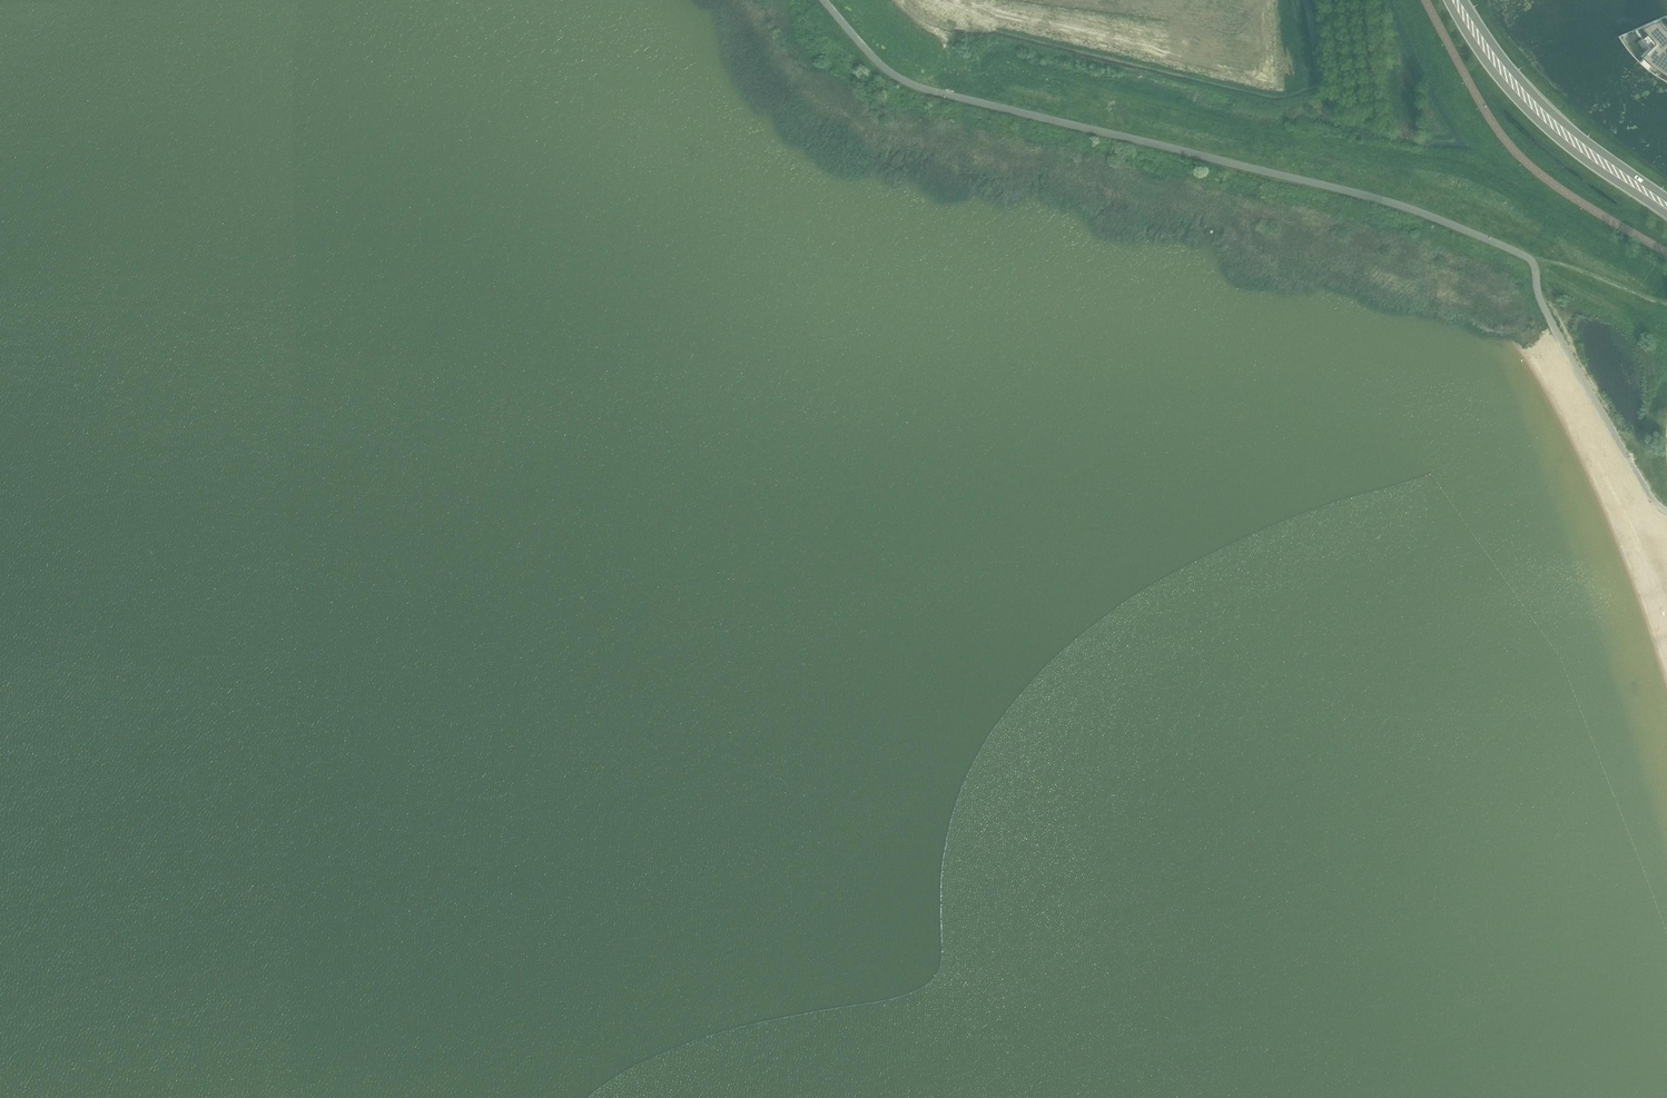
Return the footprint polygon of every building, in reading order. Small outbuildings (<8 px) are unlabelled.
[(1666,17),(1665,16),(1664,16),(1619,36),(1623,42),(1627,48),(1632,54),(1637,60),(1642,65),(1648,69),(1654,74),(1660,78),(1666,82),(1666,18),(1666,17)]
